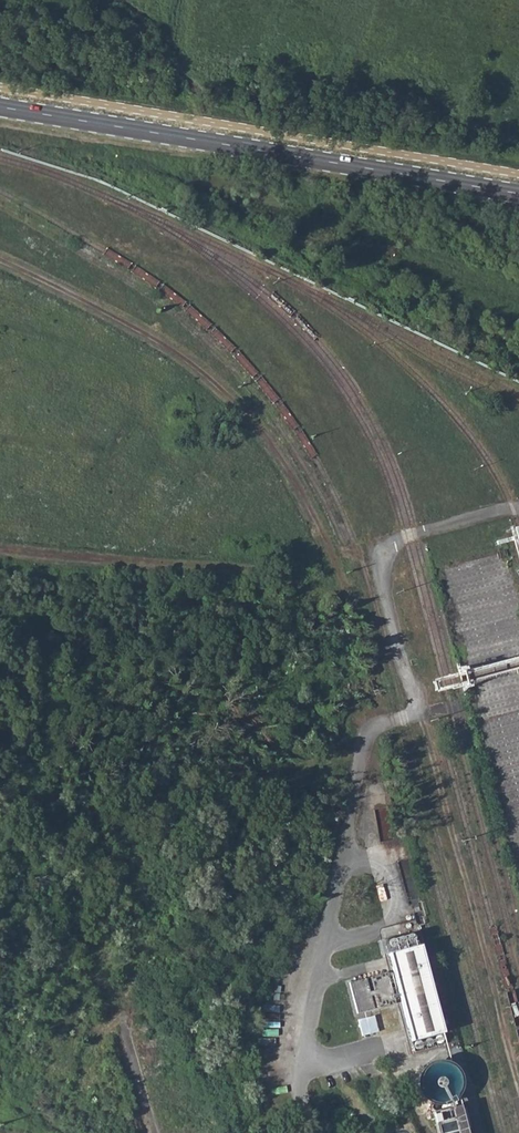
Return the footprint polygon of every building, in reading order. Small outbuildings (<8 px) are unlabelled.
[(382,943),(386,956),(410,1044),(412,1053),(443,1044),(413,935),(382,943)] [(383,975),(346,985),(354,1014),(391,1004),(383,975)] [(375,1014),(359,1017),(363,1034),(379,1031),(375,1014)] [(419,1072),(417,1078),(418,1084),(421,1091),(425,1096),(430,1099),(438,1100),(441,1100),(446,1098),(452,1093),(455,1089),(456,1083),(455,1076),(452,1070),(449,1066),(443,1063),(436,1062),(430,1063),(425,1066),(422,1068),(419,1072)] [(430,1113),(435,1132),(464,1132),(457,1106),(430,1113)]
